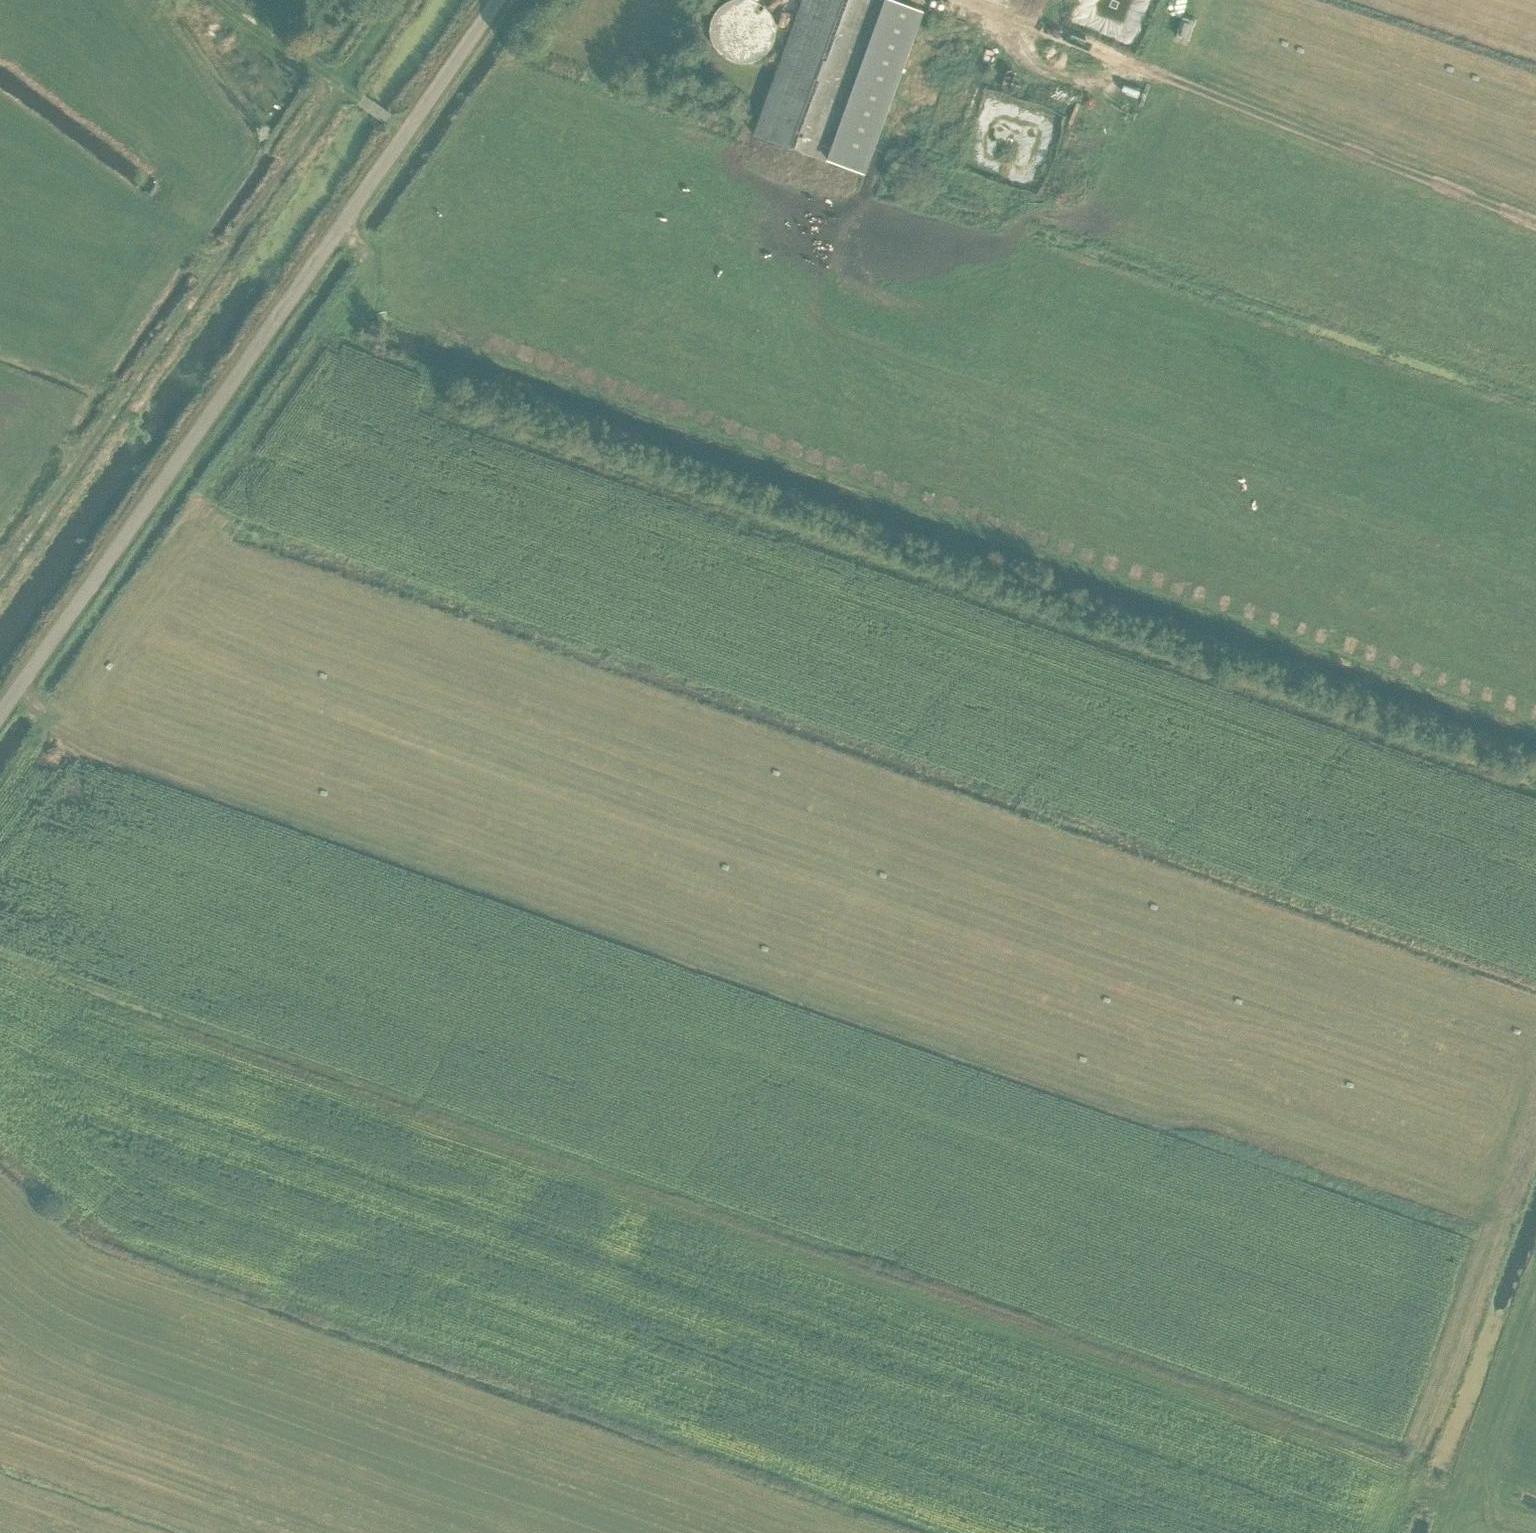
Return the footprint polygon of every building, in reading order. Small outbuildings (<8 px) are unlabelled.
[(711,31),(712,41),(717,50),(724,57),(733,62),(743,63),(753,62),(762,57),(769,50),(773,41),(775,31),(773,21),(769,12),(762,5),(753,1),(749,0),(736,0),(733,1),(724,5),(717,12),(712,21),(711,31)] [(918,10),(892,0),(803,0),(754,136),(859,174),(918,10)] [(1147,0),(1133,0),(1123,27),(1087,13),(1082,25),(1130,43),(1147,0)]
